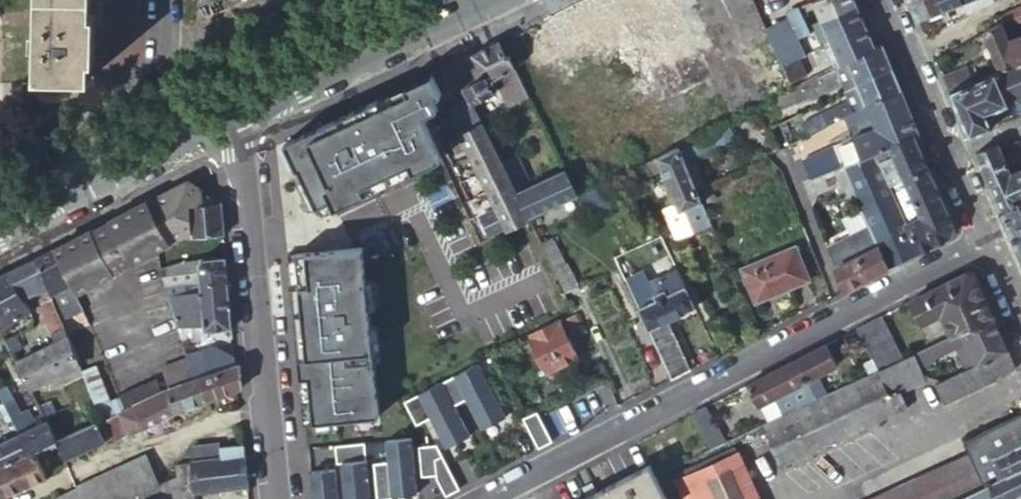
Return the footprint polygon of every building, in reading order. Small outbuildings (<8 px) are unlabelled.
[(49,17),(41,17),(40,32),(34,32),(33,46),(38,46),(39,60),(48,61),(48,78),(89,79),(90,62),(94,62),(95,19),(91,18),(91,0),(49,0),(49,17)] [(641,0),(586,0),(544,20),(553,37),(552,38),(555,43),(615,15),(624,33),(625,33),(637,58),(664,45),(654,26),(641,0)] [(806,9),(808,13),(816,10),(822,23),(858,7),(855,0),(823,0),(806,9)] [(959,0),(907,0),(922,33),(928,30),(923,17),(940,10),(944,20),(949,18),(946,8),(960,3),(959,0)] [(991,0),(959,0),(960,3),(965,14),(991,1),(991,0)] [(1020,20),(1020,5),(1006,11),(1011,24),(1020,20)] [(865,26),(858,7),(822,23),(829,41),(865,26)] [(1002,28),(1011,24),(1006,11),(995,16),(998,23),(1000,23),(1002,28)] [(811,36),(803,18),(791,22),(800,41),(811,36)] [(800,41),(791,22),(767,30),(784,69),(802,61),(807,59),(807,57),(800,41)] [(998,23),(982,32),(987,46),(982,49),(981,53),(983,56),(986,59),(992,57),(997,71),(1016,63),(1007,42),(1002,28),(1000,23),(998,23)] [(875,47),(865,26),(829,41),(841,67),(849,63),(875,49),(875,47)] [(1020,61),(1020,36),(1007,42),(1016,63),(1020,61)] [(508,58),(500,42),(473,56),(482,71),(488,68),(494,80),(505,74),(516,68),(511,57),(508,58)] [(881,44),(875,47),(875,49),(849,63),(858,86),(891,70),(881,44)] [(482,71),(473,56),(450,66),(464,89),(486,78),(482,71)] [(784,69),(789,80),(796,77),(799,76),(801,75),(806,72),(802,61),(784,69)] [(972,81),(947,92),(968,137),(990,127),(985,114),(1006,104),(1005,102),(1020,96),(1020,61),(1016,63),(997,71),(972,81)] [(841,67),(837,70),(842,84),(847,92),(858,86),(849,63),(841,67)] [(966,67),(941,78),(947,92),(972,81),(966,67)] [(525,85),(516,68),(505,74),(513,91),(525,85)] [(837,70),(794,91),(778,99),(785,113),(842,84),(837,70)] [(900,92),(891,70),(858,86),(867,108),(900,92)] [(431,74),(286,145),(317,210),(331,203),(335,211),(338,218),(383,196),(375,181),(409,165),(413,173),(441,159),(421,117),(437,109),(432,99),(442,95),(431,74)] [(789,80),(791,86),(798,82),(796,77),(789,80)] [(486,78),(464,89),(471,101),(474,106),(481,102),(495,94),(486,78)] [(531,98),(525,85),(513,91),(512,92),(518,105),(531,98)] [(867,108),(858,86),(847,92),(846,93),(850,103),(855,114),(867,108)] [(918,135),(900,92),(867,108),(876,129),(859,137),(855,139),(863,159),(876,154),(890,148),(915,137),(918,135)] [(495,235),(529,219),(502,164),(478,114),(474,106),(471,101),(451,112),(465,136),(499,208),(485,215),(495,235)] [(485,110),(481,102),(474,106),(478,114),(485,110)] [(803,114),(781,125),(790,147),(851,116),(855,114),(850,103),(807,125),(803,114)] [(876,129),(867,108),(855,114),(851,116),(859,137),(876,129)] [(724,126),(680,148),(686,163),(732,140),(724,126)] [(928,168),(915,137),(890,148),(901,174),(894,176),(897,182),(903,180),(928,168)] [(806,160),(814,180),(815,179),(843,168),(863,159),(855,139),(806,160)] [(995,143),(974,152),(982,172),(1003,162),(995,143)] [(680,148),(680,147),(658,157),(664,171),(670,187),(692,178),(688,167),(686,163),(680,148)] [(256,162),(264,233),(273,229),(284,224),(284,223),(306,221),(305,210),(304,199),(306,194),(303,194),(303,182),(299,175),(296,177),(283,150),(282,148),(256,162)] [(871,230),(889,268),(918,253),(905,222),(889,185),(876,154),(863,159),(843,168),(845,174),(848,173),(854,189),(871,230)] [(529,219),(579,196),(567,171),(533,185),(519,156),(502,164),(529,219)] [(644,163),(650,177),(664,171),(658,157),(644,163)] [(1003,162),(982,172),(988,184),(1009,175),(1003,162)] [(650,177),(644,163),(634,169),(641,184),(651,179),(650,177)] [(843,168),(815,179),(820,193),(838,186),(841,194),(854,189),(848,173),(845,174),(843,168)] [(953,227),(928,168),(903,180),(919,216),(905,222),(918,253),(950,237),(953,227)] [(1020,170),(1009,175),(988,184),(999,210),(1020,201),(1020,169),(1020,170)] [(596,213),(624,200),(615,178),(586,193),(596,213)] [(681,226),(684,236),(713,227),(712,224),(703,203),(698,191),(692,178),(670,187),(678,207),(666,211),(672,229),(681,226)] [(897,182),(889,185),(905,222),(919,216),(903,180),(897,182)] [(92,230),(55,250),(76,294),(116,274),(115,273),(132,264),(133,265),(172,244),(182,239),(191,235),(190,209),(191,208),(222,205),(206,193),(190,182),(149,203),(148,201),(110,221),(110,222),(93,232),(92,230)] [(999,210),(1007,228),(1020,222),(1020,201),(999,210)] [(331,203),(317,210),(320,218),(335,211),(331,203)] [(225,237),(222,205),(191,208),(190,209),(191,235),(182,239),(184,244),(193,240),(225,237)] [(314,210),(305,210),(306,221),(284,223),(284,224),(273,229),(274,232),(293,228),(313,226),(312,221),(315,221),(314,210)] [(1007,228),(1015,247),(1020,245),(1020,222),(1007,228)] [(681,226),(672,229),(676,239),(684,236),(681,226)] [(830,251),(845,291),(889,268),(871,230),(830,251)] [(555,239),(543,245),(567,295),(581,288),(571,265),(568,266),(555,239)] [(810,281),(797,248),(744,270),(757,303),(810,281)] [(55,250),(37,260),(63,322),(85,312),(76,294),(55,250)] [(362,251),(287,258),(300,382),(309,381),(314,426),(380,420),(362,251)] [(201,285),(229,282),(228,270),(227,259),(203,261),(199,265),(201,283),(201,285)] [(32,389),(79,363),(63,322),(37,260),(32,263),(13,272),(0,277),(0,329),(1,330),(30,312),(23,299),(35,293),(58,342),(20,364),(32,389)] [(179,266),(175,267),(181,285),(195,284),(201,283),(199,265),(203,261),(185,264),(179,266)] [(175,267),(162,272),(166,288),(178,286),(181,285),(175,267)] [(634,293),(672,380),(691,370),(669,322),(697,308),(679,271),(651,284),(645,272),(628,280),(634,293)] [(953,335),(994,316),(976,276),(965,273),(910,301),(920,323),(942,313),(953,335)] [(204,333),(232,331),(231,307),(229,282),(201,285),(201,289),(196,290),(196,293),(180,296),(169,297),(178,329),(204,327),(204,333)] [(178,286),(166,288),(169,297),(180,296),(178,286)] [(878,370),(903,359),(881,316),(857,328),(878,370)] [(1008,352),(994,316),(953,335),(939,342),(943,351),(966,341),(977,365),(1008,352)] [(580,360),(561,323),(529,339),(548,376),(580,360)] [(205,342),(204,333),(204,327),(178,329),(182,342),(205,342)] [(15,338),(6,343),(13,355),(22,350),(15,338)] [(836,366),(826,344),(795,360),(815,399),(825,395),(816,376),(836,366)] [(200,379),(222,370),(217,356),(215,349),(186,356),(187,360),(194,381),(200,379)] [(1014,369),(1008,352),(977,365),(941,381),(923,375),(914,353),(903,359),(878,370),(825,395),(815,399),(782,415),(767,422),(763,424),(783,465),(920,400),(914,386),(924,382),(936,386),(944,403),(996,380),(996,378),(1014,369)] [(234,357),(217,356),(222,370),(235,366),(234,357)] [(170,391),(194,381),(187,360),(162,370),(170,391)] [(782,415),(815,399),(795,360),(746,385),(756,406),(758,405),(773,398),(782,415)] [(223,394),(236,390),(242,388),(240,364),(235,366),(222,370),(200,379),(208,399),(223,394)] [(124,408),(119,396),(108,400),(95,365),(82,370),(100,419),(106,417),(121,410),(124,409),(124,408)] [(506,421),(478,368),(442,386),(454,409),(466,403),(481,433),(506,421)] [(599,416),(620,404),(606,378),(584,389),(599,416)] [(174,412),(208,399),(200,379),(194,381),(170,391),(166,392),(174,412)] [(305,427),(314,426),(309,381),(300,382),(305,427)] [(124,408),(134,405),(160,395),(155,382),(119,396),(124,408)] [(469,439),(454,409),(442,386),(404,406),(416,428),(424,424),(430,421),(444,449),(445,451),(469,439)] [(0,395),(0,396),(5,406),(16,400),(10,390),(0,395)] [(168,414),(174,412),(166,392),(160,395),(134,405),(143,428),(163,417),(168,414)] [(758,405),(767,422),(782,415),(773,398),(758,405)] [(5,406),(14,423),(25,417),(16,400),(5,406)] [(76,413),(81,411),(78,401),(72,403),(76,413)] [(130,433),(143,428),(134,405),(124,408),(124,409),(121,410),(130,433)] [(708,449),(723,443),(705,406),(690,414),(708,449)] [(117,439),(130,433),(121,410),(106,417),(115,435),(117,439)] [(168,414),(163,417),(167,425),(173,422),(168,414)] [(536,415),(524,420),(538,450),(550,443),(536,415)] [(81,428),(87,426),(83,416),(78,418),(81,428)] [(109,439),(115,435),(106,417),(100,419),(96,422),(97,425),(103,423),(105,429),(107,433),(109,439)] [(970,447),(975,459),(992,490),(970,498),(1020,498),(1020,420),(970,447)] [(430,421),(424,424),(437,448),(439,452),(444,449),(430,421)] [(75,431),(84,450),(104,441),(102,435),(100,431),(97,425),(96,422),(87,426),(81,428),(75,431)] [(29,453),(35,450),(56,441),(57,440),(49,423),(20,435),(29,453)] [(56,441),(65,459),(76,454),(84,450),(75,431),(57,440),(56,441)] [(0,443),(0,467),(29,453),(20,435),(0,443)] [(412,441),(386,444),(388,465),(391,498),(417,496),(412,441)] [(194,446),(196,462),(221,459),(221,448),(220,443),(194,446)] [(194,492),(249,485),(247,465),(245,446),(221,448),(221,459),(196,462),(192,462),(192,463),(175,465),(178,492),(194,491),(194,492)] [(336,449),(337,461),(341,461),(344,498),(370,498),(365,446),(336,449)] [(439,452),(437,448),(419,449),(422,479),(436,478),(436,481),(446,498),(460,491),(439,452)] [(3,494),(45,475),(35,450),(29,453),(0,467),(0,487),(3,494)] [(689,474),(700,498),(761,498),(739,451),(689,474)] [(160,483),(152,468),(146,455),(76,486),(78,489),(82,498),(124,498),(160,483)] [(975,459),(879,498),(970,498),(992,490),(975,459)] [(655,474),(654,475),(648,462),(595,489),(590,478),(580,483),(586,494),(577,498),(667,498),(655,474)] [(388,465),(374,466),(377,498),(391,498),(388,465)] [(310,469),(313,498),(340,498),(337,467),(310,469)] [(689,474),(676,480),(684,498),(700,498),(689,474)] [(78,489),(57,498),(58,498),(82,498),(78,489)]
